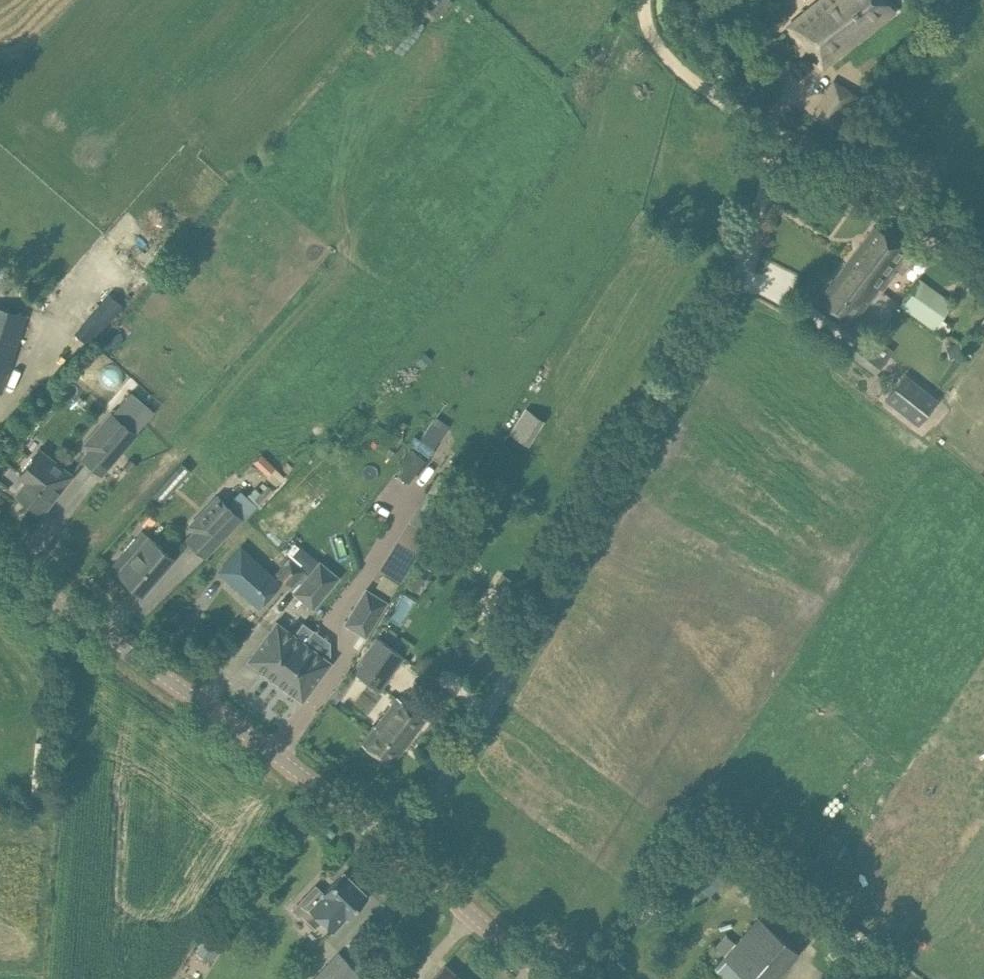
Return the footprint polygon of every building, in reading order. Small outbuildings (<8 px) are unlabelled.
[(882,0),(820,0),(805,12),(790,25),(802,40),(805,37),(812,46),(809,49),(823,66),(838,54),(891,11),(882,0)] [(853,93),(834,81),(814,115),(834,127),(853,93)] [(849,181),(843,189),(853,196),(858,188),(849,181)] [(0,212),(0,224),(6,233),(14,227),(1,211),(0,212)] [(878,287),(894,266),(903,273),(916,256),(875,225),(846,263),(878,287)] [(878,287),(846,263),(817,300),(850,325),(878,287)] [(953,302),(920,278),(901,304),(934,328),(953,302)] [(91,311),(100,324),(127,306),(118,293),(91,311)] [(0,308),(0,392),(3,393),(27,316),(0,308)] [(960,341),(951,344),(954,356),(964,354),(960,341)] [(883,361),(857,342),(849,353),(874,372),(883,361)] [(425,352),(417,361),(423,367),(431,357),(425,352)] [(906,373),(889,395),(907,410),(905,414),(917,424),(938,398),(906,373)] [(91,448),(83,457),(101,473),(135,434),(136,433),(154,412),(131,391),(112,412),(85,443),(91,448)] [(27,479),(17,492),(22,497),(21,499),(31,507),(33,505),(42,512),(72,474),(47,454),(39,448),(32,457),(19,473),(27,479)] [(130,459),(124,465),(130,470),(136,463),(130,459)] [(181,460),(151,493),(152,493),(160,501),(190,469),(181,460)] [(438,473),(379,569),(401,582),(460,487),(438,473)] [(196,530),(187,539),(205,555),(241,517),(243,519),(257,504),(240,488),(226,502),(218,495),(190,525),(196,530)] [(131,557),(118,572),(125,578),(123,580),(136,592),(138,590),(142,593),(174,557),(150,535),(142,544),(135,537),(123,551),(131,557)] [(273,574),(241,546),(219,570),(259,606),(281,582),(288,588),(304,569),(288,556),(273,574)] [(338,576),(320,561),(294,592),(313,607),(338,576)] [(505,574),(500,584),(509,588),(514,578),(505,574)] [(366,588),(345,623),(366,635),(386,601),(366,588)] [(255,650),(248,659),(257,665),(275,679),(304,641),(313,629),(303,621),(294,634),(277,621),(255,650)] [(304,641),(275,679),(293,693),(302,699),(309,690),(331,661),(325,657),(331,650),(331,641),(314,628),(313,629),(304,641)] [(401,659),(374,639),(351,671),(377,691),(401,659)] [(427,718),(397,696),(362,742),(391,765),(427,718)] [(302,916),(309,909),(332,930),(366,895),(343,872),(325,892),(316,884),(293,908),(302,916)] [(799,952),(758,916),(722,956),(748,978),(776,978),(799,952)] [(210,929),(196,951),(211,961),(226,938),(210,929)] [(339,952),(313,978),(358,978),(362,974),(339,952)] [(445,964),(432,978),(461,978),(445,964)]
